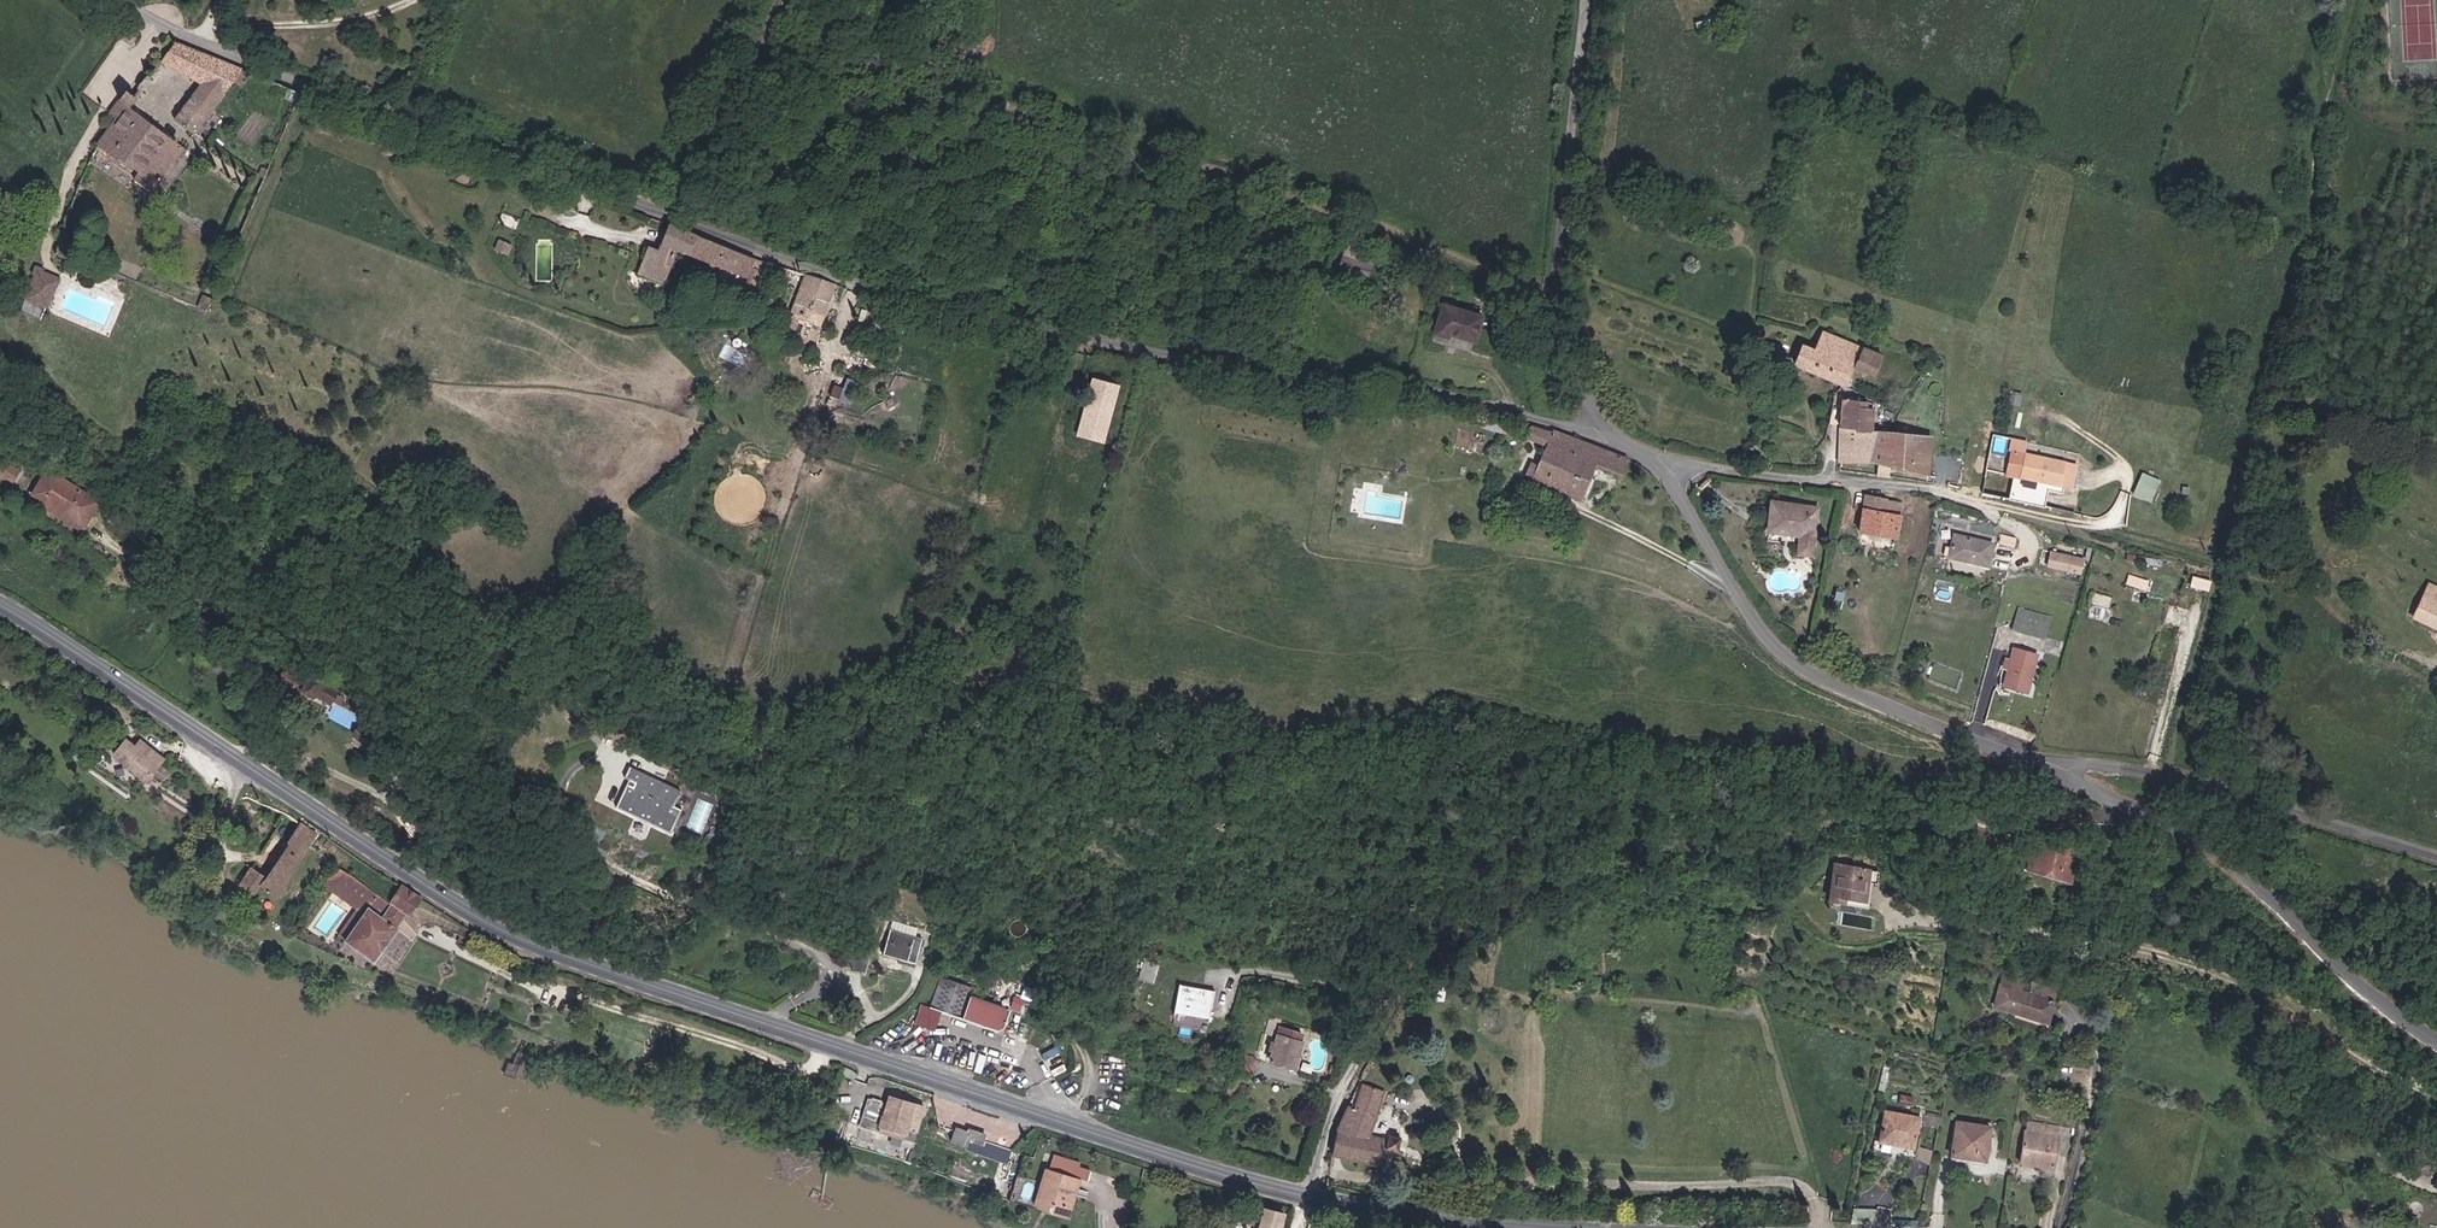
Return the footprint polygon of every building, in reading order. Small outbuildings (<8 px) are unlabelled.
[(201,129),(247,69),(183,45),(173,60),(205,80),(181,113),(201,129)] [(167,55),(161,52),(158,57),(152,54),(144,65),(155,72),(167,55)] [(135,94),(124,87),(110,110),(117,116),(101,141),(157,176),(171,157),(166,153),(178,136),(131,102),(135,94)] [(166,153),(171,157),(184,140),(178,136),(166,153)] [(771,270),(774,262),(674,222),(664,249),(654,245),(643,272),(666,281),(680,246),(753,275),(758,265),(771,270)] [(1380,254),(1353,247),(1347,271),(1374,278),(1380,254)] [(798,269),(782,264),(779,271),(796,277),(798,269)] [(26,300),(53,307),(61,273),(34,267),(26,300)] [(840,284),(809,273),(790,324),(821,336),(840,284)] [(1449,305),(1442,332),(1454,335),(1456,330),(1480,336),(1486,314),(1449,305)] [(1791,362),(1844,384),(1852,365),(1874,375),(1882,356),(1818,329),(1809,351),(1798,346),(1791,362)] [(1119,386),(1092,379),(1077,435),(1104,442),(1119,386)] [(1927,433),(1869,427),(1871,406),(1863,405),(1864,400),(1838,397),(1835,425),(1839,426),(1835,462),(1890,468),(1923,471),(1927,433)] [(1532,437),(1551,446),(1543,464),(1534,461),(1530,471),(1538,475),(1537,478),(1588,499),(1604,466),(1625,474),(1632,458),(1558,430),(1536,424),(1532,437)] [(2069,487),(2075,463),(2022,452),(2024,440),(2008,436),(2000,473),(2010,475),(2005,496),(2043,504),(2048,483),(2069,487)] [(8,462),(2,471),(18,482),(24,472),(8,462)] [(56,471),(40,497),(54,506),(52,508),(85,529),(103,500),(56,471)] [(2134,493),(2152,501),(2162,478),(2144,471),(2134,493)] [(1965,486),(1974,488),(1976,479),(1967,477),(1965,486)] [(1899,500),(1860,493),(1853,530),(1892,537),(1899,500)] [(1813,506),(1767,500),(1763,530),(1809,536),(1813,506)] [(1953,533),(1947,557),(1986,566),(1991,542),(1953,533)] [(2167,559),(2130,551),(2129,557),(2165,565),(2167,559)] [(2079,556),(2059,553),(2056,569),(2077,573),(2079,556)] [(2427,581),(2412,617),(2436,627),(2436,585),(2427,581)] [(2013,628),(2046,636),(2052,614),(2018,606),(2013,628)] [(1999,684),(2023,691),(2035,652),(2011,645),(1999,684)] [(344,691),(295,663),(287,679),(320,698),(323,693),(337,701),(342,694),(344,691)] [(334,706),(337,701),(323,693),(320,698),(334,706)] [(342,694),(337,701),(345,706),(349,698),(342,694)] [(382,741),(367,726),(361,732),(376,747),(382,741)] [(140,746),(132,739),(120,755),(154,781),(171,758),(145,739),(140,746)] [(634,782),(625,806),(685,829),(693,808),(685,804),(691,789),(635,768),(632,774),(641,777),(638,783),(634,782)] [(697,798),(688,826),(702,831),(712,803),(697,798)] [(306,820),(271,873),(257,863),(242,886),(258,896),(267,882),(282,892),(323,831),(306,820)] [(341,845),(330,838),(325,845),(336,852),(341,845)] [(2022,839),(2016,866),(2060,876),(2067,850),(2022,839)] [(1865,885),(1868,866),(1832,861),(1827,892),(1825,904),(1837,906),(1837,905),(1838,899),(1864,903),(1864,901),(1867,885),(1865,885)] [(375,905),(352,939),(382,959),(403,928),(400,925),(411,909),(416,913),(426,898),(409,886),(397,903),(341,865),(333,877),(375,905)] [(1885,869),(1868,866),(1865,885),(1867,885),(1882,887),(1885,869)] [(344,933),(352,939),(375,905),(333,877),(327,885),(361,908),(344,933)] [(1837,906),(1863,910),(1864,903),(1838,899),(1837,905),(1837,906)] [(896,930),(890,954),(921,962),(927,939),(896,930)] [(1159,958),(1142,954),(1139,972),(1156,975),(1159,958)] [(2059,989),(2003,976),(1996,1007),(2051,1021),(2059,989)] [(1180,978),(1176,1005),(1212,1010),(1216,984),(1180,978)] [(973,988),(946,979),(936,1008),(946,1011),(1005,1030),(1013,1006),(972,993),(973,988)] [(942,1025),(946,1011),(936,1008),(934,1007),(930,1022),(942,1025)] [(1277,1060),(1303,1069),(1310,1040),(1309,1040),(1311,1033),(1285,1026),(1281,1041),(1277,1040),(1275,1047),(1280,1048),(1277,1060)] [(1353,1105),(1345,1126),(1342,1154),(1390,1166),(1394,1149),(1404,1151),(1407,1137),(1394,1134),(1393,1137),(1379,1134),(1391,1088),(1368,1083),(1362,1107),(1353,1105)] [(894,1100),(888,1098),(882,1124),(920,1136),(929,1101),(896,1091),(894,1100)] [(882,1124),(888,1098),(874,1094),(867,1120),(882,1124)] [(1915,1120),(1886,1114),(1880,1140),(1910,1147),(1915,1120)] [(2021,1121),(2015,1161),(2047,1166),(2053,1126),(2021,1121)] [(1952,1122),(1947,1152),(1983,1158),(1988,1128),(1952,1122)] [(964,1123),(957,1140),(986,1152),(992,1135),(964,1123)] [(1896,1152),(1897,1144),(1884,1143),(1883,1150),(1896,1152)] [(1055,1169),(1050,1168),(1040,1206),(1077,1216),(1087,1179),(1082,1178),(1087,1163),(1059,1155),(1055,1169)] [(1266,1227),(1288,1227),(1292,1213),(1274,1208),(1274,1210),(1261,1206),(1257,1222),(1267,1225),(1266,1227)]
